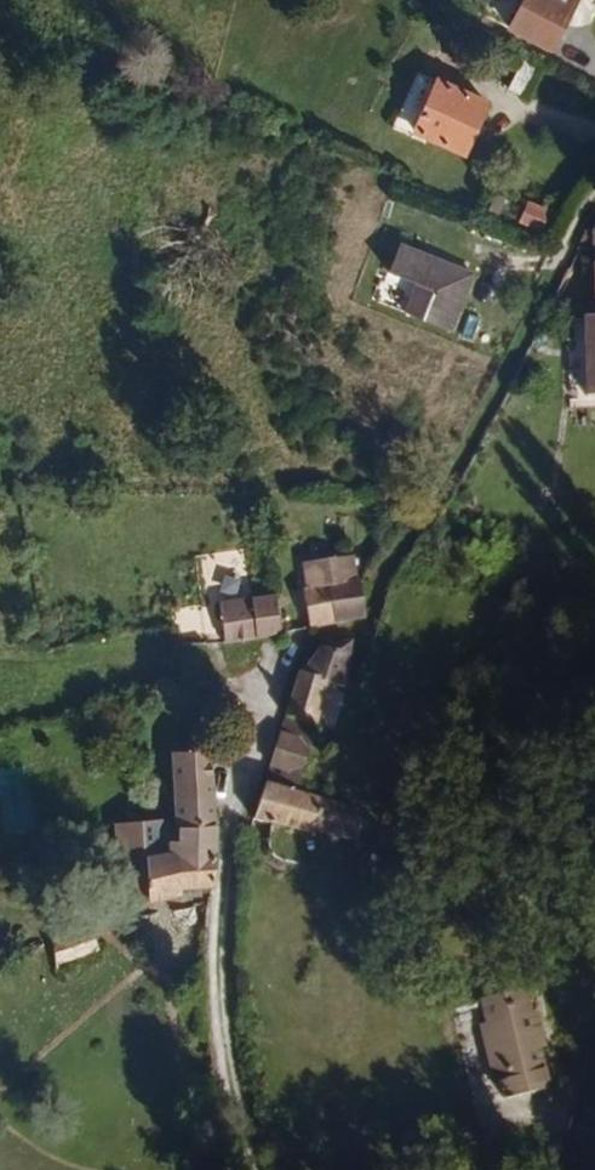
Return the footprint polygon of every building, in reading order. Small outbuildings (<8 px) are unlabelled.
[(511,36),(553,58),(583,0),(531,0),(511,36)] [(458,159),(483,113),(442,92),(418,139),(458,159)] [(519,250),(532,257),(549,218),(536,211),(519,250)] [(406,248),(389,278),(421,295),(407,322),(442,343),(472,287),(406,248)] [(594,320),(579,320),(581,403),(594,402),(594,320)] [(210,557),(216,580),(244,573),(238,550),(210,557)] [(353,590),(350,553),(312,559),(317,592),(304,594),(302,637),(337,630),(335,593),(353,590)] [(364,625),(363,587),(353,590),(335,593),(337,630),(364,625)] [(284,631),(277,589),(258,593),(263,634),(284,631)] [(263,634),(258,593),(220,601),(228,641),(263,634)] [(216,602),(171,612),(178,645),(187,686),(229,677),(219,634),(223,633),(216,602)] [(355,682),(363,651),(328,645),(310,673),(300,672),(289,712),(324,719),(334,680),(355,682)] [(307,778),(324,719),(289,712),(272,772),(307,778)] [(211,888),(216,807),(216,747),(177,748),(174,848),(137,850),(138,896),(172,892),(173,897),(189,895),(188,889),(211,888)] [(303,797),(307,778),(272,772),(267,790),(303,797)] [(319,832),(325,801),(303,797),(267,790),(257,821),(319,832)] [(383,843),(389,814),(325,801),(319,832),(383,843)] [(88,930),(57,945),(67,962),(97,948),(88,930)] [(534,991),(488,1002),(494,1026),(500,1024),(503,1037),(493,1040),(500,1072),(507,1070),(512,1093),(557,1081),(551,1060),(556,1058),(545,1010),(539,1012),(534,991)]
